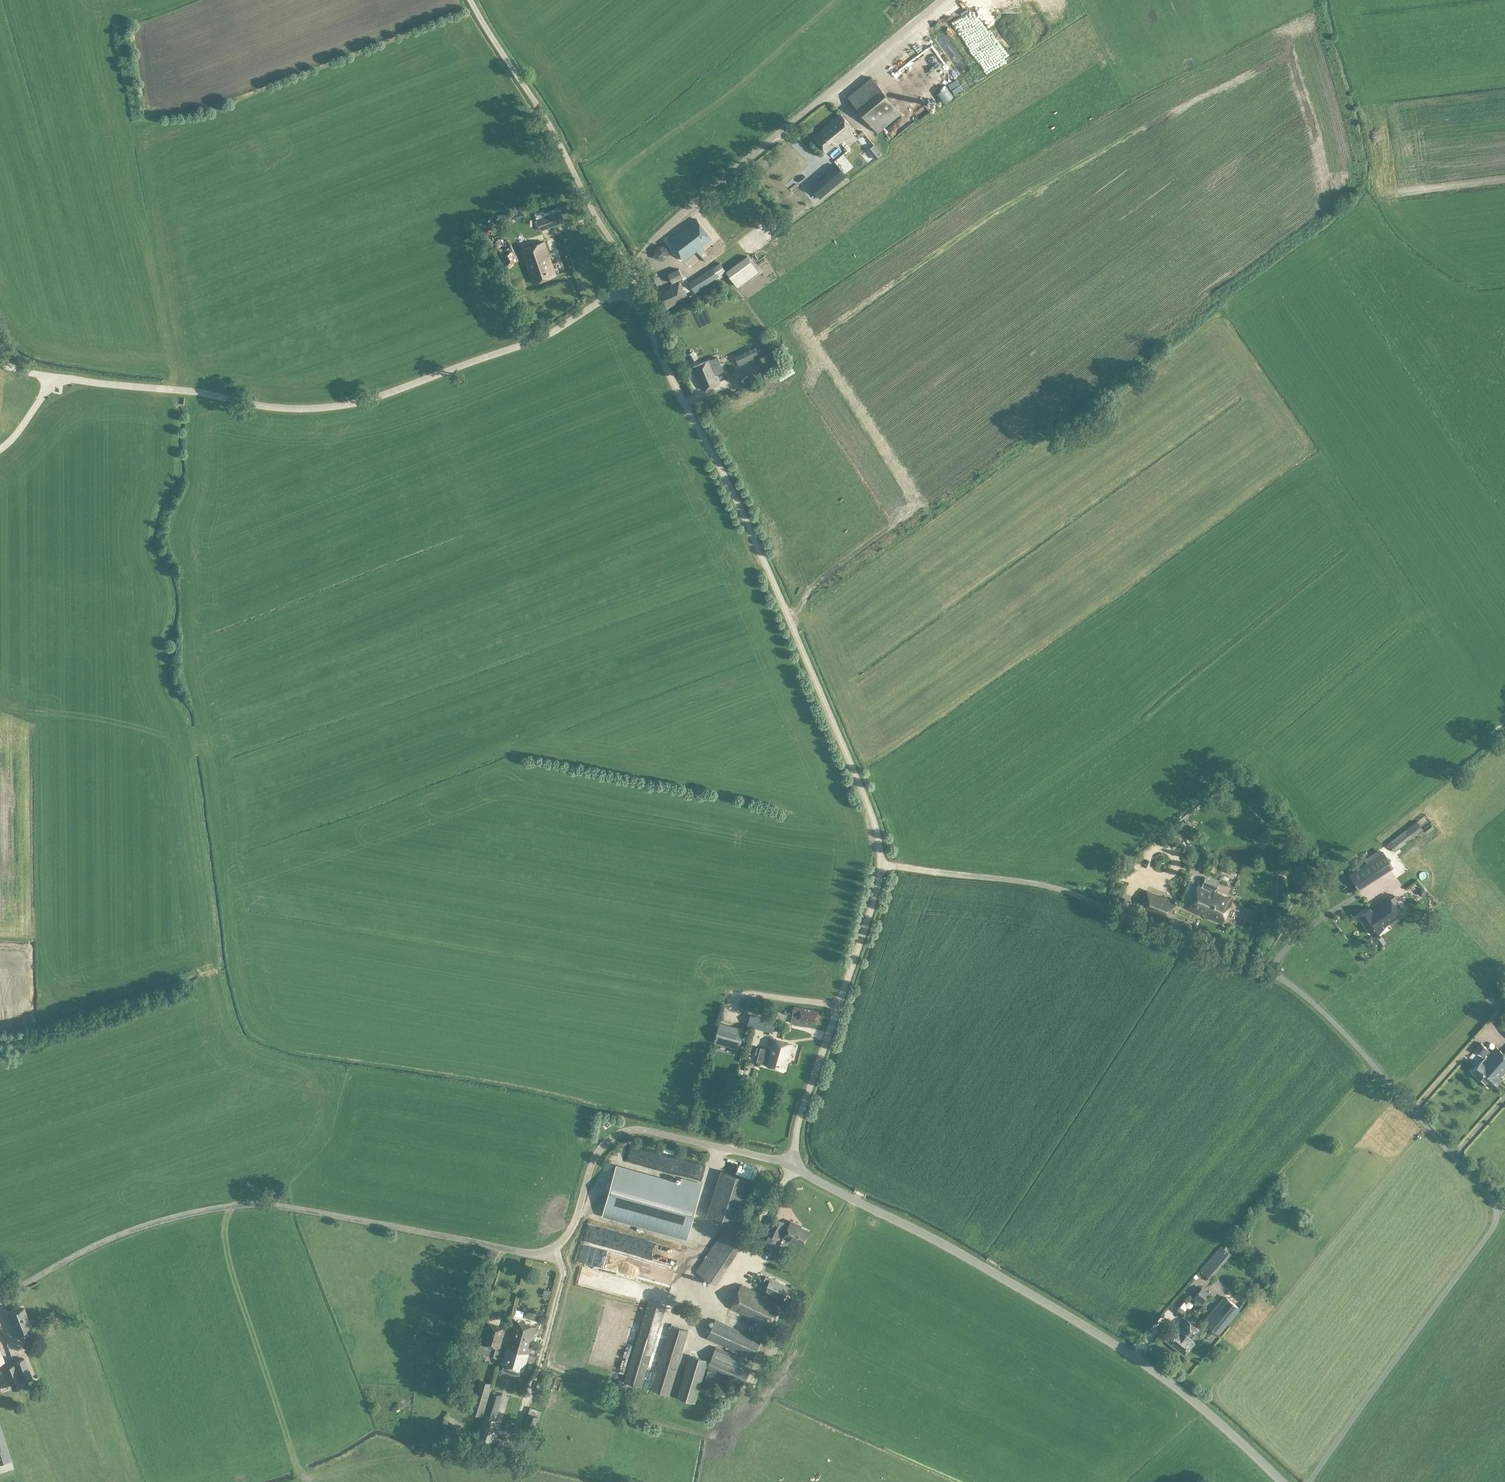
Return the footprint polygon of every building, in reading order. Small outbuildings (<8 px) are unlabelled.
[(932,53),(935,58),(944,53),(941,48),(932,53)] [(856,103),(879,82),(868,71),(845,92),(856,103)] [(930,94),(936,102),(963,81),(957,73),(943,83),(930,94)] [(859,108),(875,127),(900,107),(884,88),(859,108)] [(906,104),(915,116),(929,106),(920,95),(906,104)] [(854,131),(840,114),(824,127),(826,129),(815,138),(826,152),(836,144),(837,145),(854,131)] [(876,159),(882,154),(874,144),(868,150),(876,159)] [(845,146),(833,155),(845,171),(857,161),(845,146)] [(586,170),(596,166),(593,161),(584,165),(586,170)] [(847,176),(838,165),(811,187),(820,198),(847,176)] [(561,211),(538,220),(541,230),(565,221),(561,211)] [(513,221),(510,212),(499,216),(502,225),(504,224),(505,227),(510,225),(509,222),(513,221)] [(712,239),(697,219),(668,240),(684,260),(698,249),(701,252),(705,249),(703,246),(712,239)] [(519,260),(507,236),(492,244),(505,267),(519,260)] [(533,282),(555,275),(544,242),(522,250),(533,282)] [(659,246),(654,251),(656,258),(664,260),(669,255),(667,247),(659,246)] [(759,271),(748,256),(727,271),(738,286),(759,271)] [(719,278),(727,273),(720,263),(689,283),(696,293),(702,289),(701,287),(718,276),(719,278)] [(688,297),(680,281),(669,286),(671,288),(665,291),(664,289),(652,294),(662,311),(688,297)] [(735,356),(739,366),(775,349),(769,337),(763,340),(764,343),(735,356)] [(776,349),(756,359),(763,372),(783,363),(776,349)] [(693,350),(687,354),(692,362),(698,358),(693,350)] [(720,383),(710,360),(693,368),(703,390),(720,383)] [(450,397),(461,396),(459,385),(448,387),(450,397)] [(1394,851),(1423,829),(1417,821),(1388,843),(1394,851)] [(1384,852),(1350,875),(1359,889),(1393,866),(1384,852)] [(1202,869),(1207,873),(1215,863),(1210,859),(1207,863),(1202,869)] [(1202,886),(1198,884),(1188,908),(1202,914),(1203,914),(1223,922),(1233,899),(1222,894),(1224,891),(1217,888),(1219,883),(1206,877),(1202,886)] [(1167,920),(1175,901),(1147,890),(1139,908),(1167,920)] [(1376,904),(1389,923),(1402,915),(1397,909),(1401,906),(1393,895),(1390,898),(1388,896),(1376,904)] [(1370,909),(1360,916),(1373,935),(1383,928),(1389,923),(1376,904),(1370,909)] [(1386,943),(1381,937),(1377,940),(1381,946),(1386,943)] [(794,1009),(792,1023),(809,1026),(810,1024),(811,1021),(818,1022),(819,1011),(800,1008),(799,1010),(794,1009)] [(751,1014),(748,1025),(770,1032),(773,1021),(751,1014)] [(720,1023),(717,1032),(714,1042),(737,1048),(736,1050),(739,1051),(739,1049),(744,1030),(720,1023)] [(765,1065),(786,1070),(791,1053),(790,1053),(793,1045),(772,1039),(769,1050),(761,1048),(758,1047),(757,1049),(755,1054),(759,1055),(757,1062),(765,1064),(765,1065)] [(1487,1068),(1491,1071),(1504,1056),(1504,1055),(1496,1047),(1489,1056),(1484,1051),(1487,1048),(1481,1043),(1475,1051),(1480,1055),(1481,1054),(1485,1057),(1481,1062),(1473,1071),(1479,1077),(1487,1068)] [(1499,1078),(1504,1071),(1504,1056),(1491,1071),(1487,1068),(1479,1077),(1492,1088),(1500,1079),(1499,1078)] [(682,1164),(685,1164),(685,1155),(676,1155),(676,1167),(682,1167),(682,1164)] [(681,1184),(619,1167),(617,1166),(603,1215),(687,1238),(702,1184),(682,1179),(681,1184)] [(722,1171),(708,1217),(737,1226),(737,1224),(741,1213),(751,1180),(722,1171)] [(777,1237),(779,1233),(784,1236),(784,1237),(802,1245),(809,1230),(797,1225),(797,1224),(791,1221),(789,1226),(783,1224),(784,1222),(775,1218),(768,1234),(777,1237)] [(611,1240),(614,1230),(589,1223),(586,1233),(611,1240)] [(727,1225),(696,1272),(716,1284),(746,1238),(727,1225)] [(631,1246),(634,1240),(627,1236),(624,1242),(631,1246)] [(611,1262),(613,1249),(576,1242),(574,1255),(611,1262)] [(1210,1279),(1231,1254),(1221,1245),(1199,1270),(1210,1279)] [(781,1303),(787,1289),(788,1287),(766,1277),(761,1288),(770,1292),(767,1297),(781,1303)] [(781,1303),(767,1297),(742,1285),(731,1308),(771,1326),(781,1303)] [(1194,1297),(1202,1304),(1211,1294),(1202,1287),(1194,1297)] [(680,1312),(685,1302),(673,1297),(669,1307),(680,1312)] [(1226,1297),(1205,1322),(1219,1334),(1240,1308),(1226,1297)] [(624,1381),(642,1386),(666,1306),(649,1301),(624,1381)] [(1186,1312),(1180,1306),(1176,1311),(1183,1316),(1186,1312)] [(32,1329),(23,1309),(8,1314),(17,1335),(32,1329)] [(501,1364),(505,1365),(503,1369),(506,1370),(509,1372),(512,1373),(516,1373),(519,1374),(519,1370),(524,1371),(537,1326),(514,1319),(501,1364)] [(753,1359),(761,1339),(715,1319),(707,1338),(753,1359)] [(1185,1353),(1184,1353),(1185,1354),(1186,1353),(1185,1353),(1194,1342),(1195,1342),(1194,1341),(1191,1339),(1200,1329),(1188,1319),(1180,1329),(1177,1327),(1176,1326),(1176,1327),(1167,1338),(1167,1337),(1166,1338),(1167,1339),(1167,1338),(1185,1353)] [(498,1358),(507,1328),(488,1322),(482,1343),(491,1345),(490,1346),(492,1347),(489,1355),(498,1358)] [(671,1326),(652,1389),(669,1395),(688,1331),(671,1326)] [(753,1364),(716,1347),(708,1366),(745,1382),(753,1364)] [(707,1361),(690,1356),(678,1398),(695,1403),(707,1361)] [(33,1378),(25,1358),(14,1362),(14,1364),(22,1383),(23,1382),(33,1378)] [(22,1383),(14,1364),(4,1368),(13,1390),(24,1386),(23,1382),(22,1383)] [(715,1381),(723,1385),(728,1377),(720,1373),(715,1381)] [(473,1403),(485,1406),(492,1383),(480,1380),(473,1403)] [(497,1414),(502,1395),(491,1392),(486,1410),(497,1414)] [(644,1407),(653,1411),(655,1405),(647,1401),(644,1407)] [(528,1413),(523,1428),(535,1432),(540,1417),(528,1413)] [(478,1439),(488,1442),(495,1419),(485,1416),(478,1439)] [(458,1436),(462,1430),(444,1420),(441,1425),(458,1436)] [(12,1460),(0,1423),(0,1464),(12,1460)]
